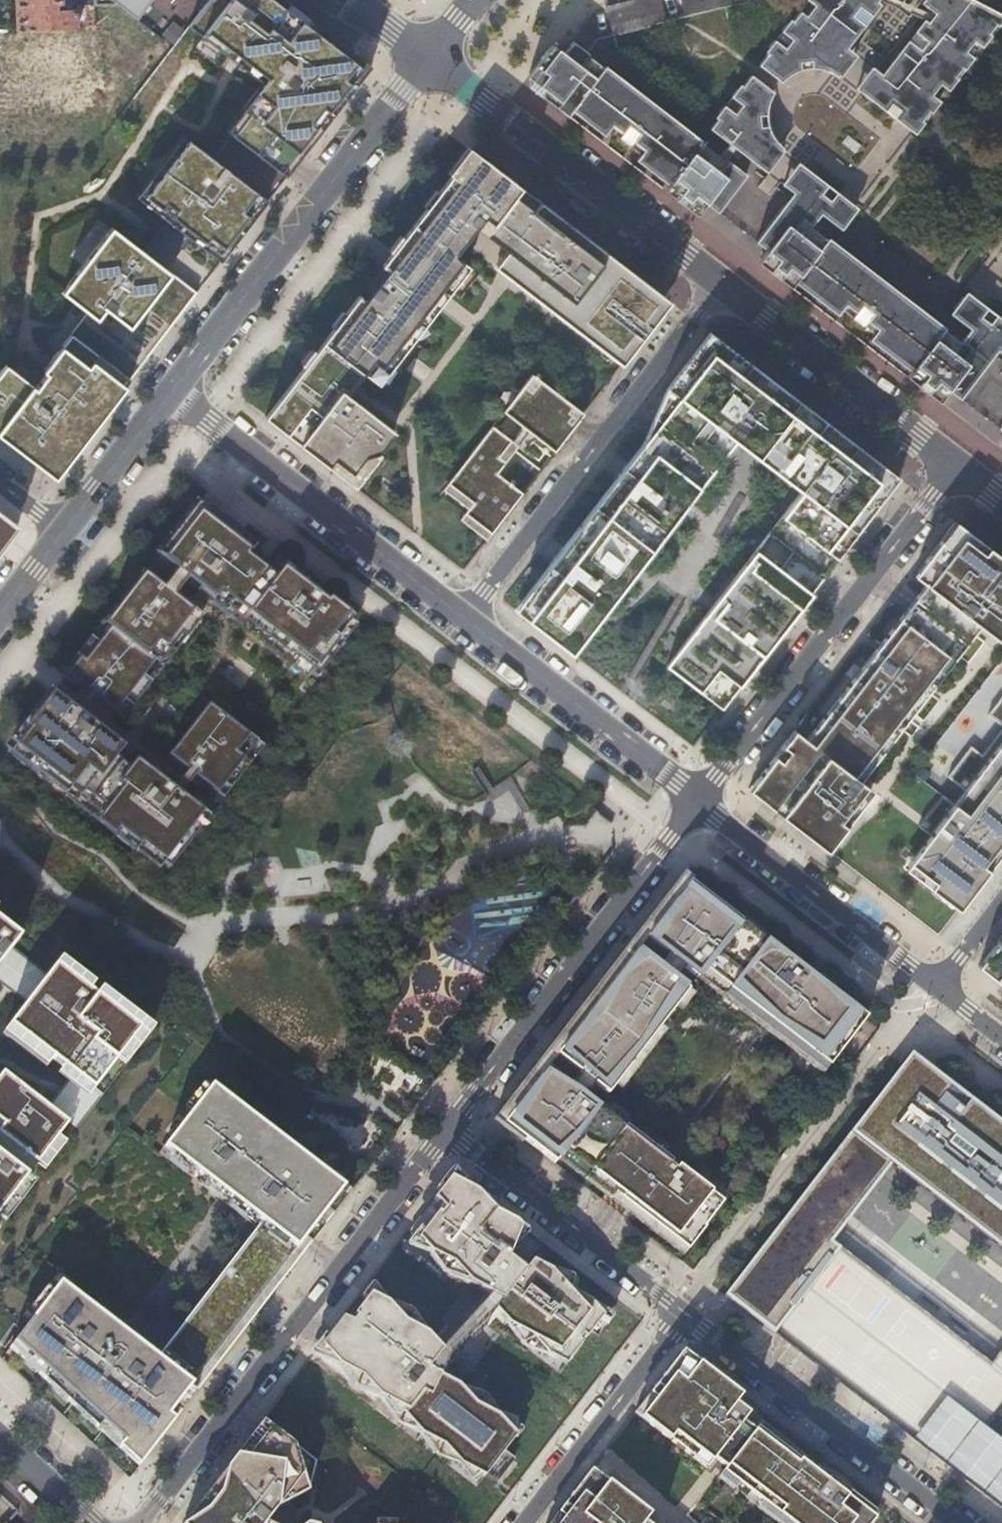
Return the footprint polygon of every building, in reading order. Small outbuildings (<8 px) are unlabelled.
[(36,386),(6,363),(0,371),(0,435),(55,477),(198,292),(167,268),(190,239),(221,260),(370,64),(287,0),(210,0),(191,25),(265,83),(227,130),(234,134),(216,158),(184,135),(136,196),(167,220),(144,251),(114,227),(62,291),(88,311),(42,369),(46,371),(36,386)] [(19,29),(25,29),(79,26),(78,8),(57,9),(56,0),(17,0),(19,29)] [(137,18),(150,0),(114,0),(137,18)] [(666,20),(661,0),(631,0),(605,6),(612,34),(666,20)] [(685,15),(747,0),(682,0),(685,15)] [(766,72),(780,69),(791,54),(798,58),(803,57),(807,52),(825,65),(842,44),(876,0),(803,0),(787,21),(784,19),(777,29),(779,31),(773,39),(770,37),(763,47),(765,49),(755,63),(766,72)] [(884,75),(867,96),(913,130),(916,127),(918,129),(924,120),(922,118),(930,109),(932,111),(938,102),(936,101),(949,84),(951,85),(958,77),(956,75),(963,66),(965,67),(972,59),(969,57),(982,40),(984,42),(991,33),(989,31),(996,22),(999,23),(1001,20),(1001,12),(978,0),(941,0),(884,75)] [(79,26),(25,29),(27,71),(38,71),(81,68),(80,56),(61,57),(60,38),(69,38),(69,40),(77,40),(76,34),(79,34),(79,26)] [(698,138),(572,41),(572,42),(564,51),(559,47),(556,50),(551,46),(530,73),(533,75),(531,77),(539,84),(536,88),(564,110),(568,105),(601,131),(605,127),(615,134),(612,138),(624,147),(627,143),(637,151),(633,156),(668,183),(664,188),(693,210),(701,200),(713,208),(742,171),(723,157),(721,159),(698,139),(698,138)] [(780,69),(766,72),(778,82),(785,76),(791,72),(805,69),(810,69),(816,69),(824,71),(834,76),(853,52),(842,44),(825,65),(807,52),(803,57),(798,58),(791,54),(780,69)] [(867,96),(884,75),(873,67),(856,88),(867,96)] [(0,73),(0,89),(5,89),(5,87),(42,85),(42,97),(37,97),(37,102),(43,102),(43,107),(55,106),(63,106),(83,104),(81,68),(38,71),(38,76),(25,77),(24,71),(0,73)] [(706,125),(751,160),(767,139),(750,126),(754,121),(753,115),(748,111),(759,96),(759,82),(747,72),(736,86),(734,84),(727,93),(729,96),(722,104),(720,102),(713,110),(715,113),(706,125)] [(767,139),(751,160),(762,169),(780,146),(774,141),(770,135),(766,125),(766,111),(767,103),(770,92),(759,82),(759,96),(748,111),(753,115),(754,121),(750,126),(767,139)] [(357,478),(394,430),(347,394),(364,373),(371,378),(385,361),(391,366),(408,344),(401,339),(453,272),(460,277),(468,266),(454,255),(475,227),(506,250),(494,266),(621,363),(669,301),(471,150),(438,192),(443,196),(432,211),(427,207),(403,238),(408,242),(397,256),(392,253),(382,265),(387,269),(365,298),(359,294),(345,313),(350,317),(339,331),(334,327),(315,352),(320,356),(312,367),(306,363),(265,417),(317,457),(322,451),(357,478)] [(795,192),(811,171),(799,161),(783,183),(795,192)] [(940,399),(949,387),(961,396),(999,347),(1001,343),(1001,315),(970,291),(968,293),(965,292),(953,307),(956,310),(954,312),(971,325),(960,339),(944,327),(946,325),(903,292),(829,236),(827,238),(812,226),(822,214),(839,226),(843,223),(845,224),(856,209),(855,207),(856,205),(811,171),(795,192),(757,240),(768,249),(759,261),(792,286),(796,280),(837,311),(841,305),(852,314),(851,316),(862,325),(864,323),(874,330),(869,336),(915,371),(911,377),(940,399)] [(432,211),(443,196),(438,192),(427,207),(432,211)] [(408,242),(403,238),(392,253),(397,256),(408,242)] [(401,339),(408,344),(460,277),(453,272),(401,339)] [(350,317),(345,313),(334,327),(339,331),(350,317)] [(532,611),(582,634),(618,588),(632,570),(649,549),(668,523),(682,505),(697,485),(733,439),(801,491),(782,516),(789,522),(777,538),(769,532),(755,551),(736,575),(717,599),(703,618),(683,643),(667,666),(722,708),(811,592),(806,588),(818,572),(824,576),(899,479),(708,332),(666,388),(643,443),(527,594),(532,611)] [(320,356),(315,352),(306,363),(312,367),(320,356)] [(385,361),(371,378),(378,384),(391,366),(385,361)] [(539,470),(583,413),(532,374),(516,394),(534,408),(523,423),(505,409),(448,483),(473,502),(468,508),(465,513),(490,533),(522,492),(496,473),(514,451),(539,470)] [(468,508),(473,502),(448,483),(443,489),(468,508)] [(697,485),(682,505),(684,507),(700,487),(697,485)] [(310,674),(350,622),(283,570),(276,579),(248,557),(255,549),(198,505),(158,556),(177,571),(189,580),(215,600),(220,593),(257,622),(252,629),(310,674)] [(18,525),(0,511),(0,548),(18,525)] [(782,516),(769,532),(777,538),(789,522),(782,516)] [(955,521),(914,574),(925,583),(805,738),(794,730),(748,789),(825,848),(871,789),(859,780),(853,775),(893,723),(899,728),(907,718),(900,713),(950,649),(956,654),(978,625),(1001,643),(1001,558),(955,521)] [(668,523),(649,549),(653,552),(672,527),(668,523)] [(753,550),(755,551),(769,532),(767,531),(753,550)] [(618,588),(620,590),(635,571),(632,570),(618,588)] [(189,580),(177,571),(162,589),(174,598),(189,580)] [(717,599),(736,575),(732,572),(713,597),(717,599)] [(115,714),(193,613),(174,598),(162,589),(144,575),(66,676),(88,694),(96,700),(115,714)] [(257,622),(220,593),(215,600),(252,629),(257,622)] [(683,643),(703,618),(701,617),(682,642),(683,643)] [(950,649),(900,713),(907,718),(956,654),(950,649)] [(106,819),(164,863),(204,812),(181,794),(174,789),(136,759),(130,768),(113,754),(119,746),(82,718),(74,712),(51,694),(11,746),(70,791),(74,785),(111,813),(106,819)] [(96,700),(88,694),(74,712),(82,718),(96,700)] [(988,714),(1001,726),(1001,696),(988,714)] [(258,742),(209,704),(168,756),(187,771),(195,776),(218,794),(258,742)] [(859,780),(899,728),(893,723),(853,775),(859,780)] [(963,903),(1001,852),(1001,728),(981,755),(971,747),(947,777),(965,790),(954,804),(942,795),(927,814),(933,819),(924,830),(930,835),(910,862),(963,903)] [(195,776),(187,771),(174,789),(181,794),(195,776)] [(111,813),(74,785),(70,791),(106,819),(111,813)] [(933,819),(927,814),(918,826),(924,830),(933,819)] [(495,1118),(503,1124),(547,1068),(556,1056),(636,952),(647,938),(688,884),(680,878),(495,1118)] [(778,1027),(829,1065),(865,1017),(765,942),(764,943),(688,884),(647,938),(669,955),(658,969),(674,981),(684,968),(697,978),(703,970),(771,1020),(774,1017),(781,1023),(778,1027)] [(8,954),(21,938),(0,922),(0,964),(8,954)] [(978,966),(1001,985),(1001,935),(978,966)] [(658,969),(636,952),(556,1056),(578,1074),(593,1085),(606,1095),(687,991),(674,981),(658,969)] [(31,998),(43,981),(17,961),(8,954),(0,964),(0,974),(4,977),(31,998)] [(80,1081),(93,1091),(140,1030),(56,965),(43,981),(31,998),(9,1026),(80,1081)] [(703,970),(697,978),(822,1074),(829,1065),(778,1027),(781,1023),(774,1017),(771,1020),(703,970)] [(724,1294),(773,1332),(839,1248),(830,1241),(890,1163),(970,1225),(1001,1185),(1001,1124),(910,1053),(724,1294)] [(687,1247),(722,1202),(710,1193),(711,1191),(678,1165),(682,1160),(670,1151),(665,1156),(626,1126),(624,1128),(584,1097),(593,1085),(578,1074),(569,1085),(547,1068),(503,1124),(555,1164),(564,1152),(687,1247)] [(69,1123),(55,1113),(3,1072),(0,1076),(0,1122),(3,1125),(0,1129),(0,1213),(69,1123)] [(80,1081),(55,1113),(69,1123),(93,1091),(80,1081)] [(49,1297),(14,1342),(138,1455),(167,1418),(173,1423),(199,1389),(193,1384),(344,1187),(212,1085),(164,1147),(262,1222),(257,1229),(162,1350),(156,1356),(61,1282),(49,1297)] [(257,1229),(262,1222),(164,1147),(160,1153),(257,1229)] [(342,1317),(320,1345),(339,1365),(361,1377),(378,1396),(394,1404),(420,1433),(443,1445),(460,1464),(484,1476),(503,1452),(516,1435),(498,1415),(475,1403),(458,1385),(437,1373),(486,1327),(495,1310),(507,1325),(531,1337),(547,1355),(565,1364),(603,1316),(590,1300),(566,1288),(550,1270),(511,1249),(521,1228),(516,1222),(493,1211),(477,1191),(449,1178),(408,1231),(429,1253),(452,1265),(469,1284),(487,1293),(447,1329),(439,1346),(427,1333),(404,1322),(387,1302),(369,1293),(353,1315),(356,1316),(352,1322),(342,1317)] [(970,1225),(1001,1250),(1001,1185),(970,1225)] [(344,1187),(193,1384),(199,1389),(350,1192),(344,1187)] [(839,1248),(773,1332),(819,1367),(884,1283),(839,1248)] [(61,1282),(156,1356),(162,1350),(59,1272),(43,1293),(49,1297),(61,1282)] [(819,1367),(952,1470),(984,1427),(1001,1403),(1001,1373),(990,1364),(884,1283),(819,1367)] [(138,1455),(14,1342),(8,1349),(139,1466),(173,1423),(167,1418),(138,1455)] [(1001,1373),(1001,1347),(990,1364),(1001,1373)] [(714,1458),(725,1467),(722,1471),(789,1522),(870,1522),(874,1517),(757,1427),(754,1431),(742,1422),(748,1414),(734,1404),(741,1395),(682,1351),(634,1413),(673,1443),(706,1468),(714,1458)] [(262,1421),(183,1522),(264,1522),(277,1506),(289,1500),(309,1491),(315,1461),(262,1421)] [(974,1487),(1001,1451),(1001,1441),(984,1427),(952,1470),(974,1487)] [(974,1487),(1001,1508),(1001,1451),(974,1487)] [(513,1460),(503,1452),(484,1476),(496,1482),(513,1460)] [(643,1522),(649,1514),(590,1468),(548,1522),(645,1522),(643,1522)] [(264,1522),(301,1522),(289,1500),(277,1506),(264,1522)]
